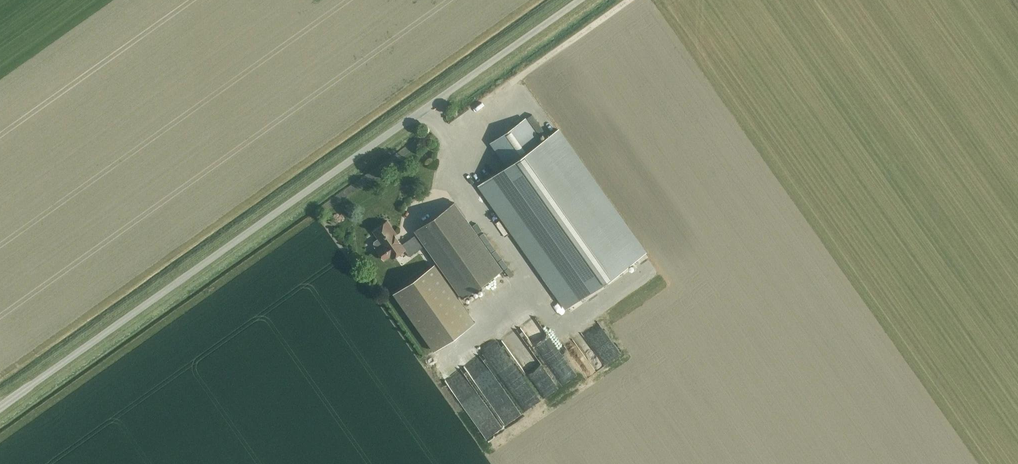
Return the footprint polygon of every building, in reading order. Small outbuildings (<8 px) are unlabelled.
[(558,129),(543,139),(541,140),(525,118),(491,142),(507,165),(480,184),(567,308),(645,252),(558,129)] [(422,196),(420,182),(409,183),(410,198),(422,196)] [(418,233),(426,244),(462,296),(501,269),(454,202),(415,230),(418,233)] [(426,244),(418,233),(402,244),(395,234),(396,233),(387,220),(373,230),(383,245),(377,249),(384,259),(390,255),(392,258),(405,249),(409,256),(426,244)] [(394,293),(434,350),(475,321),(434,264),(394,293)] [(633,291),(629,281),(613,287),(617,297),(633,291)] [(515,319),(555,387),(570,378),(529,310),(515,319)] [(513,330),(503,337),(512,351),(522,344),(513,330)] [(599,365),(580,332),(573,336),(592,369),(599,365)] [(497,343),(484,349),(506,394),(516,389),(520,398),(524,396),(523,393),(522,393),(497,343)] [(494,411),(506,405),(476,357),(465,363),(494,411)] [(458,400),(471,394),(460,370),(448,376),(458,400)] [(491,419),(484,422),(488,433),(496,430),(491,419)]
